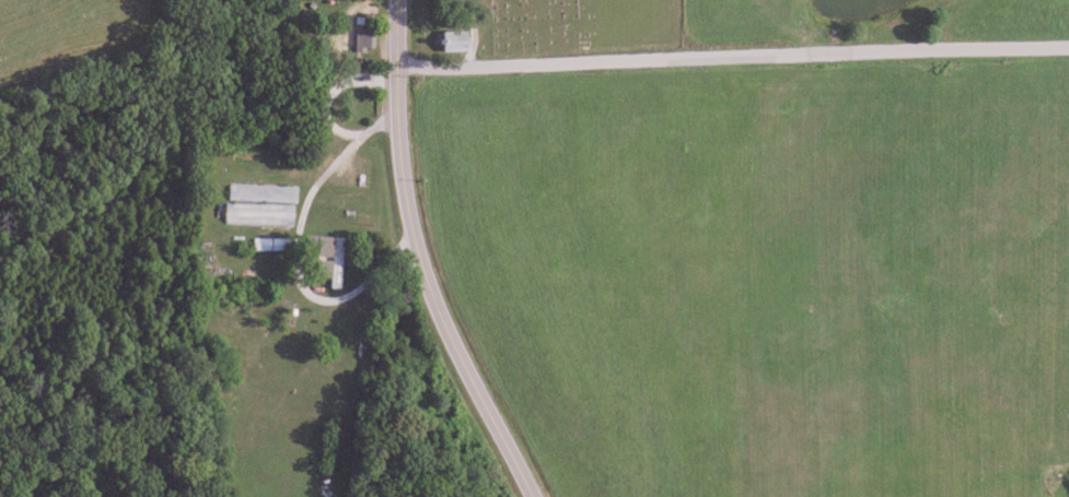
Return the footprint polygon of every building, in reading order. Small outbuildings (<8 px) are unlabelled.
[(351,52),(371,52),(371,29),(351,29),(351,52)] [(434,51),(461,51),(461,32),(434,32),(434,51)] [(219,224),(224,224),(224,218),(231,218),(231,208),(219,208),(219,224)] [(324,289),(337,289),(337,239),(324,239),(324,289)]
